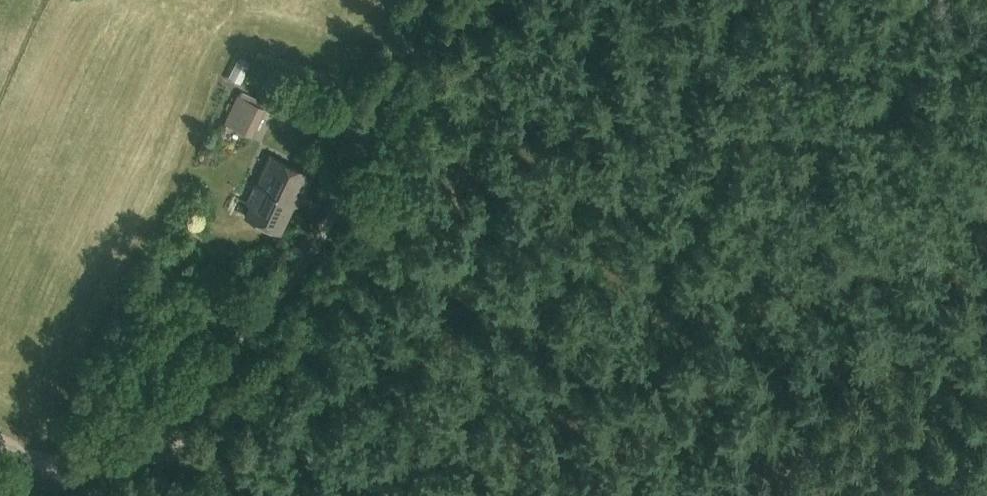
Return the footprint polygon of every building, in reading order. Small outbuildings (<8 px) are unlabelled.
[(237,96),(225,123),(251,136),(265,109),(237,96)] [(246,216),(281,231),(292,206),(296,207),(296,206),(294,206),(298,197),(300,198),(309,176),(267,158),(255,185),(254,184),(246,203),(251,205),(246,216)]
